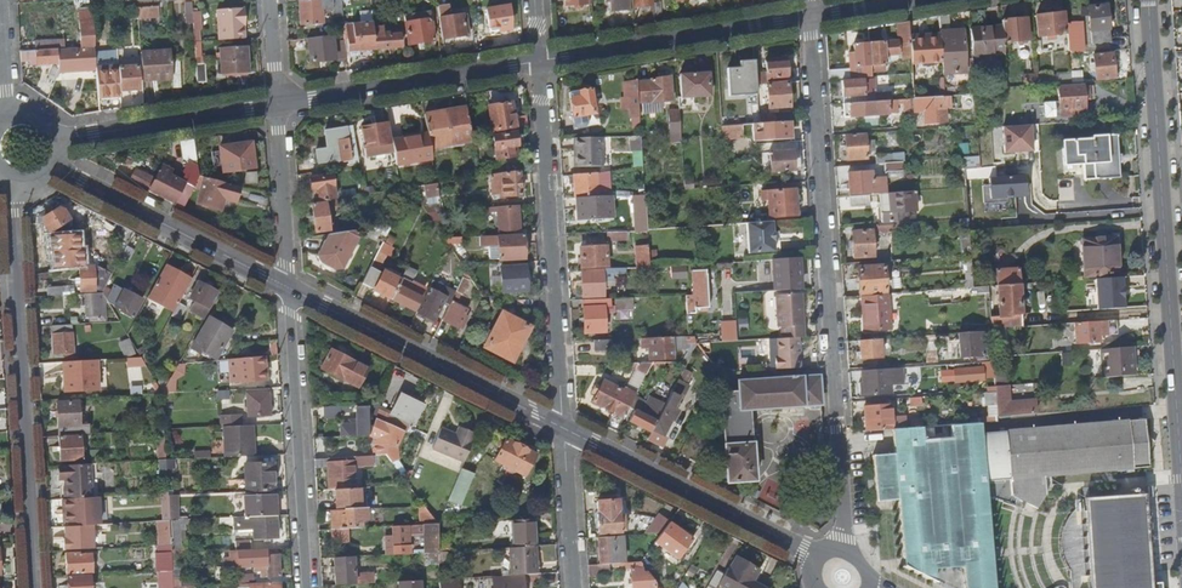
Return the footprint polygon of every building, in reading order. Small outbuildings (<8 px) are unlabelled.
[(81,0),(71,1),(71,10),(82,9),(81,0)] [(82,9),(82,14),(94,13),(94,6),(93,0),(84,0),(81,0),(82,9)] [(116,12),(127,11),(127,0),(116,0),(116,12)] [(137,3),(138,20),(158,17),(158,7),(164,6),(164,0),(160,0),(137,3)] [(299,0),(296,0),(298,24),(320,24),(319,10),(331,9),(331,16),(342,15),(341,0),(299,0)] [(630,0),(608,0),(609,11),(631,10),(630,0)] [(651,4),(651,6),(652,17),(660,17),(659,3),(651,4)] [(448,6),(438,8),(445,41),(462,38),(463,39),(470,37),(466,15),(451,18),(448,6)] [(508,30),(504,6),(486,10),(490,33),(508,30)] [(1110,44),(1108,6),(1089,7),(1092,46),(1110,44)] [(219,41),(244,40),(243,22),(245,21),(244,8),(216,9),(219,41)] [(79,50),(96,49),(94,13),(82,14),(77,14),(79,50)] [(200,13),(193,14),(194,30),(199,30),(201,30),(200,13)] [(1062,14),(1037,15),(1037,34),(1063,33),(1062,14)] [(405,24),(409,47),(434,42),(430,20),(422,21),(421,16),(413,17),(413,23),(405,24)] [(909,38),(909,22),(896,24),(897,40),(902,40),(903,61),(911,61),(910,43),(909,38)] [(1001,23),(1001,28),(1002,45),(1026,44),(1025,22),(1001,23)] [(374,52),(373,30),(372,26),(353,27),(343,28),(344,36),(344,42),(345,54),(349,54),(374,52)] [(1002,54),(1002,45),(1001,28),(969,30),(971,55),(1002,54)] [(381,30),(373,30),(374,52),(400,50),(399,37),(387,38),(386,36),(381,36),(381,30)] [(962,30),(939,32),(939,36),(939,41),(941,65),(942,77),(965,74),(962,30)] [(1069,37),(1070,52),(1083,51),(1082,36),(1069,37)] [(345,54),(344,42),(331,43),(330,37),(306,40),(307,61),(346,59),(345,54)] [(35,52),(59,51),(63,51),(62,41),(34,42),(35,52)] [(939,41),(910,43),(911,61),(911,67),(941,65),(939,41)] [(868,44),(870,74),(882,73),(882,66),(885,66),(885,63),(888,63),(887,56),(898,55),(897,42),(868,44)] [(871,78),(870,74),(868,44),(853,45),(854,53),(848,54),(849,69),(828,70),(828,81),(851,79),(865,78),(871,78)] [(247,47),(221,48),(222,74),(249,73),(247,47)] [(60,71),(61,71),(98,69),(98,68),(96,49),(79,50),(63,51),(59,51),(59,64),(60,71)] [(119,49),(120,67),(122,98),(122,108),(131,107),(130,89),(140,89),(137,56),(126,57),(126,49),(119,49)] [(59,51),(35,52),(19,53),(19,62),(36,61),(39,64),(59,64),(59,51)] [(172,75),(171,59),(171,53),(141,55),(142,80),(155,80),(154,77),(172,75)] [(202,56),(195,56),(197,82),(208,81),(207,62),(203,63),(202,56)] [(1093,58),(1094,82),(1113,80),(1111,56),(1093,58)] [(172,75),(173,79),(173,88),(182,87),(179,58),(171,59),(172,75)] [(766,79),(785,78),(784,59),(765,60),(766,79)] [(742,86),(741,78),(741,73),(730,73),(730,68),(730,64),(718,64),(720,93),(718,93),(719,108),(726,108),(725,92),(742,91),(742,86)] [(98,71),(99,95),(100,99),(122,98),(120,67),(98,68),(98,69),(98,71)] [(85,95),(99,95),(98,71),(84,71),(85,95)] [(692,76),(680,77),(682,98),(709,96),(708,76),(692,78),(692,76)] [(1064,85),(1069,85),(1069,77),(1036,80),(1036,87),(1064,85)] [(640,102),(660,101),(671,100),(670,78),(649,79),(649,81),(639,81),(640,102)] [(632,115),(639,115),(637,83),(625,83),(627,106),(631,106),(631,113),(632,115)] [(786,83),(766,84),(765,84),(766,107),(787,107),(786,83)] [(841,106),(864,104),(864,97),(869,97),(869,93),(873,92),(873,83),(840,84),(841,106)] [(1075,115),(1075,117),(1082,117),(1082,111),(1090,111),(1089,102),(1100,101),(1099,88),(1089,88),(1064,90),(1065,115),(1067,115),(1075,115)] [(579,98),(569,100),(572,117),(594,114),(590,90),(578,93),(579,98)] [(873,103),(889,102),(888,93),(872,94),(873,103)] [(758,114),(758,123),(774,122),(774,114),(761,114),(760,95),(757,95),(758,114)] [(943,98),(913,100),(909,101),(909,107),(910,113),(924,112),(925,123),(945,122),(944,110),(950,110),(949,98),(943,98)] [(660,101),(640,102),(641,114),(660,113),(660,101)] [(873,103),(864,104),(841,106),(842,118),(897,114),(896,108),(909,107),(909,101),(889,102),(873,103)] [(1057,116),(1057,101),(1045,101),(1045,116),(1057,116)] [(512,104),(488,107),(491,132),(515,129),(512,104)] [(627,106),(623,106),(624,114),(631,113),(631,106),(627,106)] [(471,141),(470,137),(466,107),(445,110),(450,145),(471,141)] [(423,114),(427,134),(429,148),(450,145),(445,110),(423,114)] [(681,144),(679,112),(669,113),(671,144),(681,144)] [(745,121),(745,115),(745,112),(723,113),(724,122),(745,121)] [(572,117),(571,117),(573,130),(599,127),(597,114),(594,114),(572,117)] [(758,114),(745,115),(745,121),(746,124),(751,124),(758,123),(758,114)] [(639,115),(632,115),(632,127),(640,127),(639,115)] [(758,123),(751,124),(752,142),(790,139),(789,121),(774,122),(758,123)] [(1116,122),(1103,122),(1104,133),(1117,132),(1116,122)] [(362,127),(365,148),(390,144),(387,123),(362,127)] [(1034,124),(1004,124),(1004,152),(1034,151),(1034,124)] [(358,159),(353,125),(325,130),(328,148),(316,150),(318,163),(338,160),(339,163),(358,159)] [(741,125),(720,126),(721,138),(742,137),(741,125)] [(431,159),(429,148),(427,134),(391,139),(395,165),(431,159)] [(493,159),(512,156),(511,148),(515,148),(517,147),(515,134),(490,138),(493,159)] [(601,165),(601,137),(573,137),(573,165),(601,165)] [(863,144),(862,137),(844,138),(846,163),(864,162),(864,154),(872,153),(871,144),(863,144)] [(1119,180),(1116,137),(1092,139),(1092,142),(1062,144),(1063,169),(1065,168),(1065,172),(1071,172),(1070,168),(1082,168),(1083,183),(1119,180)] [(185,159),(198,157),(194,140),(181,142),(185,159)] [(249,143),(218,148),(223,173),(253,168),(249,143)] [(798,151),(768,153),(770,172),(799,170),(798,151)] [(875,167),(884,166),(892,165),(891,156),(874,158),(875,167)] [(978,158),(963,159),(964,170),(979,169),(978,158)] [(195,187),(201,174),(200,167),(188,164),(183,173),(185,174),(182,181),(170,175),(171,171),(162,166),(154,178),(136,168),(129,182),(182,210),(195,187)] [(902,164),(892,165),(884,166),(885,175),(903,173),(902,164)] [(597,191),(606,190),(606,170),(597,172),(597,191)] [(574,196),(598,195),(609,195),(609,190),(606,190),(597,191),(597,172),(573,174),(574,196)] [(503,174),(503,173),(489,175),(490,195),(499,194),(499,197),(518,196),(517,174),(503,174)] [(195,187),(202,189),(206,177),(202,175),(201,174),(195,187)] [(332,174),(310,177),(312,188),(316,187),(318,200),(336,197),(332,174)] [(869,196),(879,195),(885,195),(884,180),(870,181),(870,174),(847,176),(849,196),(869,194),(869,196)] [(990,175),(990,184),(984,184),(985,198),(1028,197),(1027,174),(990,175)] [(255,175),(246,175),(246,185),(255,185),(255,175)] [(235,203),(240,188),(206,177),(202,189),(198,202),(220,210),(223,199),(235,203)] [(692,180),(684,180),(685,189),(693,189),(692,180)] [(410,188),(414,194),(425,192),(425,197),(438,195),(436,183),(435,184),(410,188)] [(793,189),(768,190),(768,199),(768,217),(794,216),(793,189)] [(760,199),(768,199),(768,190),(760,191),(760,199)] [(914,192),(885,195),(879,195),(881,222),(897,221),(897,224),(909,223),(909,212),(915,211),(914,192)] [(647,230),(647,228),(645,194),(639,194),(641,230),(647,230)] [(598,195),(574,196),(575,220),(603,219),(603,209),(599,209),(598,195)] [(868,196),(849,198),(850,208),(868,206),(868,196)] [(338,201),(312,205),(315,232),(329,231),(328,228),(333,227),(331,210),(339,209),(338,201)] [(31,228),(40,223),(41,222),(41,217),(39,214),(42,213),(38,205),(30,209),(31,228)] [(41,222),(40,223),(42,226),(44,224),(48,231),(69,219),(63,209),(58,207),(42,216),(42,222),(41,222)] [(508,208),(485,209),(486,215),(497,214),(498,232),(520,231),(519,210),(508,211),(508,208)] [(771,221),(745,222),(748,253),(774,250),(773,241),(770,241),(769,232),(772,231),(771,221)] [(342,246),(350,230),(324,234),(312,260),(336,272),(347,252),(340,248),(341,245),(342,246)] [(632,238),(632,231),(611,231),(611,239),(632,238)] [(872,258),(871,234),(871,232),(850,234),(852,260),(872,258)] [(522,261),(523,237),(479,237),(479,247),(498,247),(498,261),(522,261)] [(605,265),(604,239),(591,240),(591,246),(578,246),(579,266),(605,265)] [(1118,276),(1117,265),(1112,265),(1110,240),(1082,242),(1085,278),(1118,276)] [(379,252),(391,257),(396,246),(384,241),(379,252)] [(132,249),(125,246),(117,259),(125,263),(132,249)] [(638,266),(650,265),(649,246),(637,246),(638,266)] [(375,258),(382,261),(385,255),(378,251),(375,258)] [(391,300),(397,288),(401,281),(399,279),(386,273),(383,272),(382,274),(377,272),(382,261),(375,258),(361,286),(391,300)] [(811,258),(792,259),(792,272),(812,272),(811,258)] [(182,275),(164,264),(154,283),(146,296),(172,311),(178,302),(187,286),(179,281),(182,275)] [(113,268),(79,267),(79,290),(93,290),(94,293),(99,293),(103,286),(113,268)] [(527,292),(525,267),(500,270),(502,293),(527,292)] [(389,268),(386,273),(399,279),(401,274),(389,268)] [(407,268),(403,276),(412,280),(416,272),(407,268)] [(620,268),(579,270),(581,296),(601,295),(600,275),(620,274),(620,268)] [(856,271),(857,298),(883,296),(882,270),(856,271)] [(468,275),(465,271),(454,292),(461,295),(467,281),(465,280),(468,275)] [(689,296),(685,296),(686,314),(692,314),(692,309),(704,308),(703,272),(690,272),(691,296),(689,296)] [(996,274),(997,288),(1019,286),(1018,272),(996,274)] [(191,279),(182,275),(179,281),(187,286),(191,279)] [(403,276),(401,281),(397,288),(400,290),(405,281),(412,280),(403,276)] [(211,287),(206,284),(198,280),(189,296),(194,298),(188,307),(204,317),(210,306),(208,305),(217,291),(211,287)] [(406,293),(412,280),(405,281),(400,290),(406,293)] [(448,306),(449,303),(454,292),(435,283),(429,294),(426,292),(416,312),(433,321),(442,302),(448,306)] [(103,286),(99,293),(101,295),(105,302),(117,309),(117,310),(129,317),(139,300),(112,284),(109,290),(103,286)] [(45,286),(46,294),(60,294),(59,285),(45,286)] [(68,285),(59,285),(60,294),(69,293),(68,285)] [(1021,330),(1019,286),(997,288),(1000,329),(996,329),(996,332),(1021,330)] [(397,288),(391,300),(389,303),(398,308),(400,305),(413,311),(419,299),(406,293),(400,290),(397,288)] [(973,290),(971,290),(972,297),(989,295),(988,288),(973,290)] [(101,296),(99,293),(94,293),(82,294),(83,316),(85,316),(86,321),(101,321),(101,296)] [(783,340),(797,340),(805,339),(801,295),(775,297),(777,328),(782,328),(783,340)] [(890,331),(888,298),(860,300),(861,314),(864,314),(865,333),(890,331)] [(612,300),(612,304),(613,309),(631,308),(630,299),(612,300)] [(603,333),(603,316),(603,305),(603,300),(581,301),(583,334),(603,333)] [(178,302),(172,311),(171,314),(177,317),(184,305),(178,302)] [(449,303),(448,306),(441,321),(457,329),(466,311),(449,303)] [(612,304),(603,305),(603,316),(613,315),(613,309),(612,304)] [(214,358),(232,327),(209,314),(192,345),(198,349),(195,354),(198,355),(201,350),(214,358)] [(484,349),(507,361),(517,342),(521,343),(528,329),(502,316),(484,349)] [(736,319),(721,320),(723,340),(738,339),(736,319)] [(1115,322),(1075,325),(1076,347),(1099,345),(1099,337),(1116,337),(1115,322)] [(70,324),(52,325),(53,352),(71,352),(70,324)] [(980,335),(956,337),(958,360),(982,358),(980,335)] [(678,337),(640,339),(641,349),(649,348),(650,360),(670,359),(670,352),(679,351),(678,337)] [(924,338),(926,365),(936,365),(933,337),(924,338)] [(135,352),(133,350),(127,339),(118,345),(125,359),(135,352)] [(797,340),(783,340),(780,341),(780,351),(781,359),(778,359),(779,371),(800,370),(797,340)] [(611,341),(593,342),(594,352),(612,352),(611,341)] [(887,347),(886,341),(858,343),(859,362),(879,360),(878,347),(887,347)] [(511,362),(521,343),(517,342),(507,361),(511,362)] [(133,350),(135,352),(138,358),(142,364),(149,352),(143,350),(144,348),(139,346),(133,350)] [(1118,364),(1133,363),(1132,348),(1111,350),(1112,357),(1118,357),(1118,364)] [(369,369),(332,351),(323,369),(359,387),(369,369)] [(264,379),(262,355),(227,358),(229,377),(233,377),(233,380),(240,380),(240,381),(264,379)] [(143,366),(142,364),(138,358),(125,359),(125,362),(113,362),(115,388),(125,388),(125,384),(135,384),(134,374),(125,375),(125,367),(143,366)] [(96,360),(62,362),(64,391),(97,389),(96,360)] [(646,375),(652,363),(637,364),(634,370),(646,375)] [(1133,363),(1118,364),(1112,365),(1113,373),(1107,373),(1107,380),(1134,378),(1133,363)] [(680,377),(688,381),(690,376),(682,372),(680,377)] [(886,372),(860,373),(861,397),(887,396),(886,372)] [(981,372),(954,373),(955,385),(982,384),(981,372)] [(680,377),(664,407),(650,435),(648,438),(656,442),(659,436),(662,437),(671,421),(676,411),(674,410),(678,402),(681,404),(689,388),(685,386),(688,381),(680,377)] [(167,379),(159,393),(172,392),(173,379),(167,379)] [(722,396),(728,477),(736,476),(737,484),(755,482),(750,411),(821,406),(819,379),(794,381),(794,379),(790,379),(790,381),(738,385),(739,395),(722,396)] [(623,421),(634,397),(624,392),(622,394),(603,384),(592,404),(623,421)] [(994,389),(995,396),(996,420),(1034,417),(1033,403),(1007,404),(1006,388),(994,389)] [(400,392),(389,415),(410,425),(414,427),(423,407),(408,400),(409,396),(400,392)] [(268,414),(267,393),(252,393),(247,394),(248,415),(268,414)] [(650,435),(664,407),(651,400),(647,407),(650,409),(646,418),(635,412),(629,423),(650,435)] [(58,435),(83,434),(88,434),(88,424),(79,424),(79,401),(57,402),(58,435)] [(374,417),(380,403),(356,405),(356,419),(353,419),(349,422),(349,425),(341,426),(342,436),(344,436),(367,434),(374,417)] [(340,416),(339,407),(324,408),(325,417),(340,416)] [(864,434),(892,431),(890,408),(863,410),(864,434)] [(679,413),(676,411),(671,421),(674,423),(679,413)] [(406,433),(410,425),(389,415),(385,423),(406,433)] [(220,427),(222,427),(240,426),(239,416),(219,416),(220,427)] [(983,436),(987,483),(1013,498),(1039,510),(1045,496),(1045,487),(1044,478),(1050,478),(1132,470),(1131,458),(1129,436),(1128,423),(1007,433),(983,436)] [(253,425),(240,426),(222,427),(224,457),(254,455),(253,425)] [(892,431),(893,452),(897,501),(903,569),(932,586),(931,573),(959,570),(961,587),(993,587),(987,483),(983,436),(982,425),(892,431)] [(463,462),(475,434),(458,427),(455,434),(439,428),(431,448),(463,462)] [(83,434),(58,435),(59,460),(80,459),(80,444),(83,444),(83,434)] [(344,436),(342,436),(322,438),(323,454),(344,453),(344,436)] [(1140,446),(1129,436),(1131,458),(1140,446)] [(532,454),(503,439),(501,443),(496,440),(494,446),(498,448),(492,459),(502,464),(501,466),(501,468),(507,472),(511,471),(512,469),(522,474),(532,454)] [(897,501),(893,452),(871,454),(874,503),(897,501)] [(377,463),(377,453),(354,456),(355,464),(377,463)] [(329,489),(334,489),(353,488),(352,461),(347,461),(346,457),(314,460),(315,468),(328,467),(329,489)] [(173,459),(164,460),(164,469),(173,468),(173,459)] [(166,493),(164,469),(164,460),(151,460),(153,493),(160,493),(166,493)] [(94,463),(66,465),(66,467),(61,468),(62,478),(66,478),(67,488),(64,488),(65,498),(75,498),(96,497),(94,463)] [(247,492),(274,491),(272,463),(245,465),(247,492)] [(736,476),(728,477),(729,484),(737,484),(736,476)] [(790,493),(762,478),(753,497),(780,511),(790,493)] [(359,488),(353,488),(334,489),(335,509),(347,509),(363,509),(363,506),(366,506),(366,495),(359,495),(359,488)] [(1153,584),(1148,584),(1145,545),(1150,544),(1150,536),(1144,537),(1144,531),(1149,531),(1149,524),(1144,525),(1143,518),(1148,518),(1147,510),(1142,510),(1141,494),(1083,498),(1089,587),(1154,587),(1153,584)] [(167,506),(176,506),(175,495),(166,496),(167,506)] [(245,517),(276,515),(275,495),(244,496),(245,517)] [(503,511),(537,509),(536,496),(502,498),(503,511)] [(75,498),(62,499),(63,522),(77,522),(77,526),(81,526),(99,525),(97,497),(96,497),(75,498)] [(598,501),(599,534),(636,533),(635,517),(640,517),(640,509),(635,509),(635,500),(598,501)] [(167,506),(168,521),(171,521),(177,520),(176,506),(167,506)] [(437,524),(437,523),(424,507),(418,507),(419,525),(423,524),(437,524)] [(363,509),(347,509),(347,512),(331,512),(331,530),(358,528),(358,520),(363,520),(363,509)] [(658,536),(668,517),(657,511),(647,531),(658,536)] [(276,515),(245,517),(234,517),(234,522),(237,522),(237,529),(253,528),(253,532),(254,538),(277,538),(276,515)] [(515,548),(536,546),(537,546),(535,518),(513,519),(515,548)] [(169,539),(169,544),(170,554),(184,553),(184,546),(180,546),(179,530),(184,529),(184,525),(189,524),(188,520),(177,520),(171,521),(172,538),(169,539)] [(438,548),(437,534),(437,524),(423,524),(419,525),(405,525),(406,536),(423,535),(424,553),(425,553),(438,552),(438,548)] [(669,524),(661,535),(655,544),(678,561),(693,542),(669,524)] [(81,526),(77,526),(63,527),(64,549),(85,548),(84,532),(81,533),(81,526)] [(437,534),(438,548),(447,547),(447,534),(437,534)] [(622,537),(599,538),(598,538),(600,564),(609,564),(622,563),(623,563),(622,537)] [(235,551),(237,551),(251,550),(250,540),(234,541),(235,551)] [(507,576),(523,575),(538,574),(536,546),(515,548),(503,548),(505,576),(507,576)] [(278,549),(251,550),(237,551),(238,564),(238,566),(265,565),(266,576),(279,576),(278,549)] [(76,551),(64,552),(65,571),(89,570),(88,554),(76,554),(76,551)] [(438,552),(425,553),(426,564),(439,564),(438,552)] [(447,563),(446,552),(438,552),(439,564),(447,563)] [(340,558),(334,559),(335,568),(335,576),(335,587),(354,586),(363,585),(372,585),(373,585),(373,575),(358,575),(358,572),(355,572),(354,557),(353,557),(340,558)] [(724,575),(719,583),(727,587),(758,587),(752,584),(759,572),(737,558),(730,570),(728,568),(724,575)] [(623,563),(622,563),(623,569),(631,569),(632,587),(655,587),(655,585),(645,573),(642,571),(641,562),(623,563)] [(609,564),(600,564),(588,565),(588,573),(609,572),(609,564)] [(172,583),(171,570),(164,571),(165,583),(172,583)] [(719,583),(724,575),(717,571),(706,587),(716,587),(719,583)] [(88,574),(65,575),(66,587),(89,587),(88,574)] [(507,576),(508,583),(495,584),(495,587),(524,587),(523,575),(507,576)]
